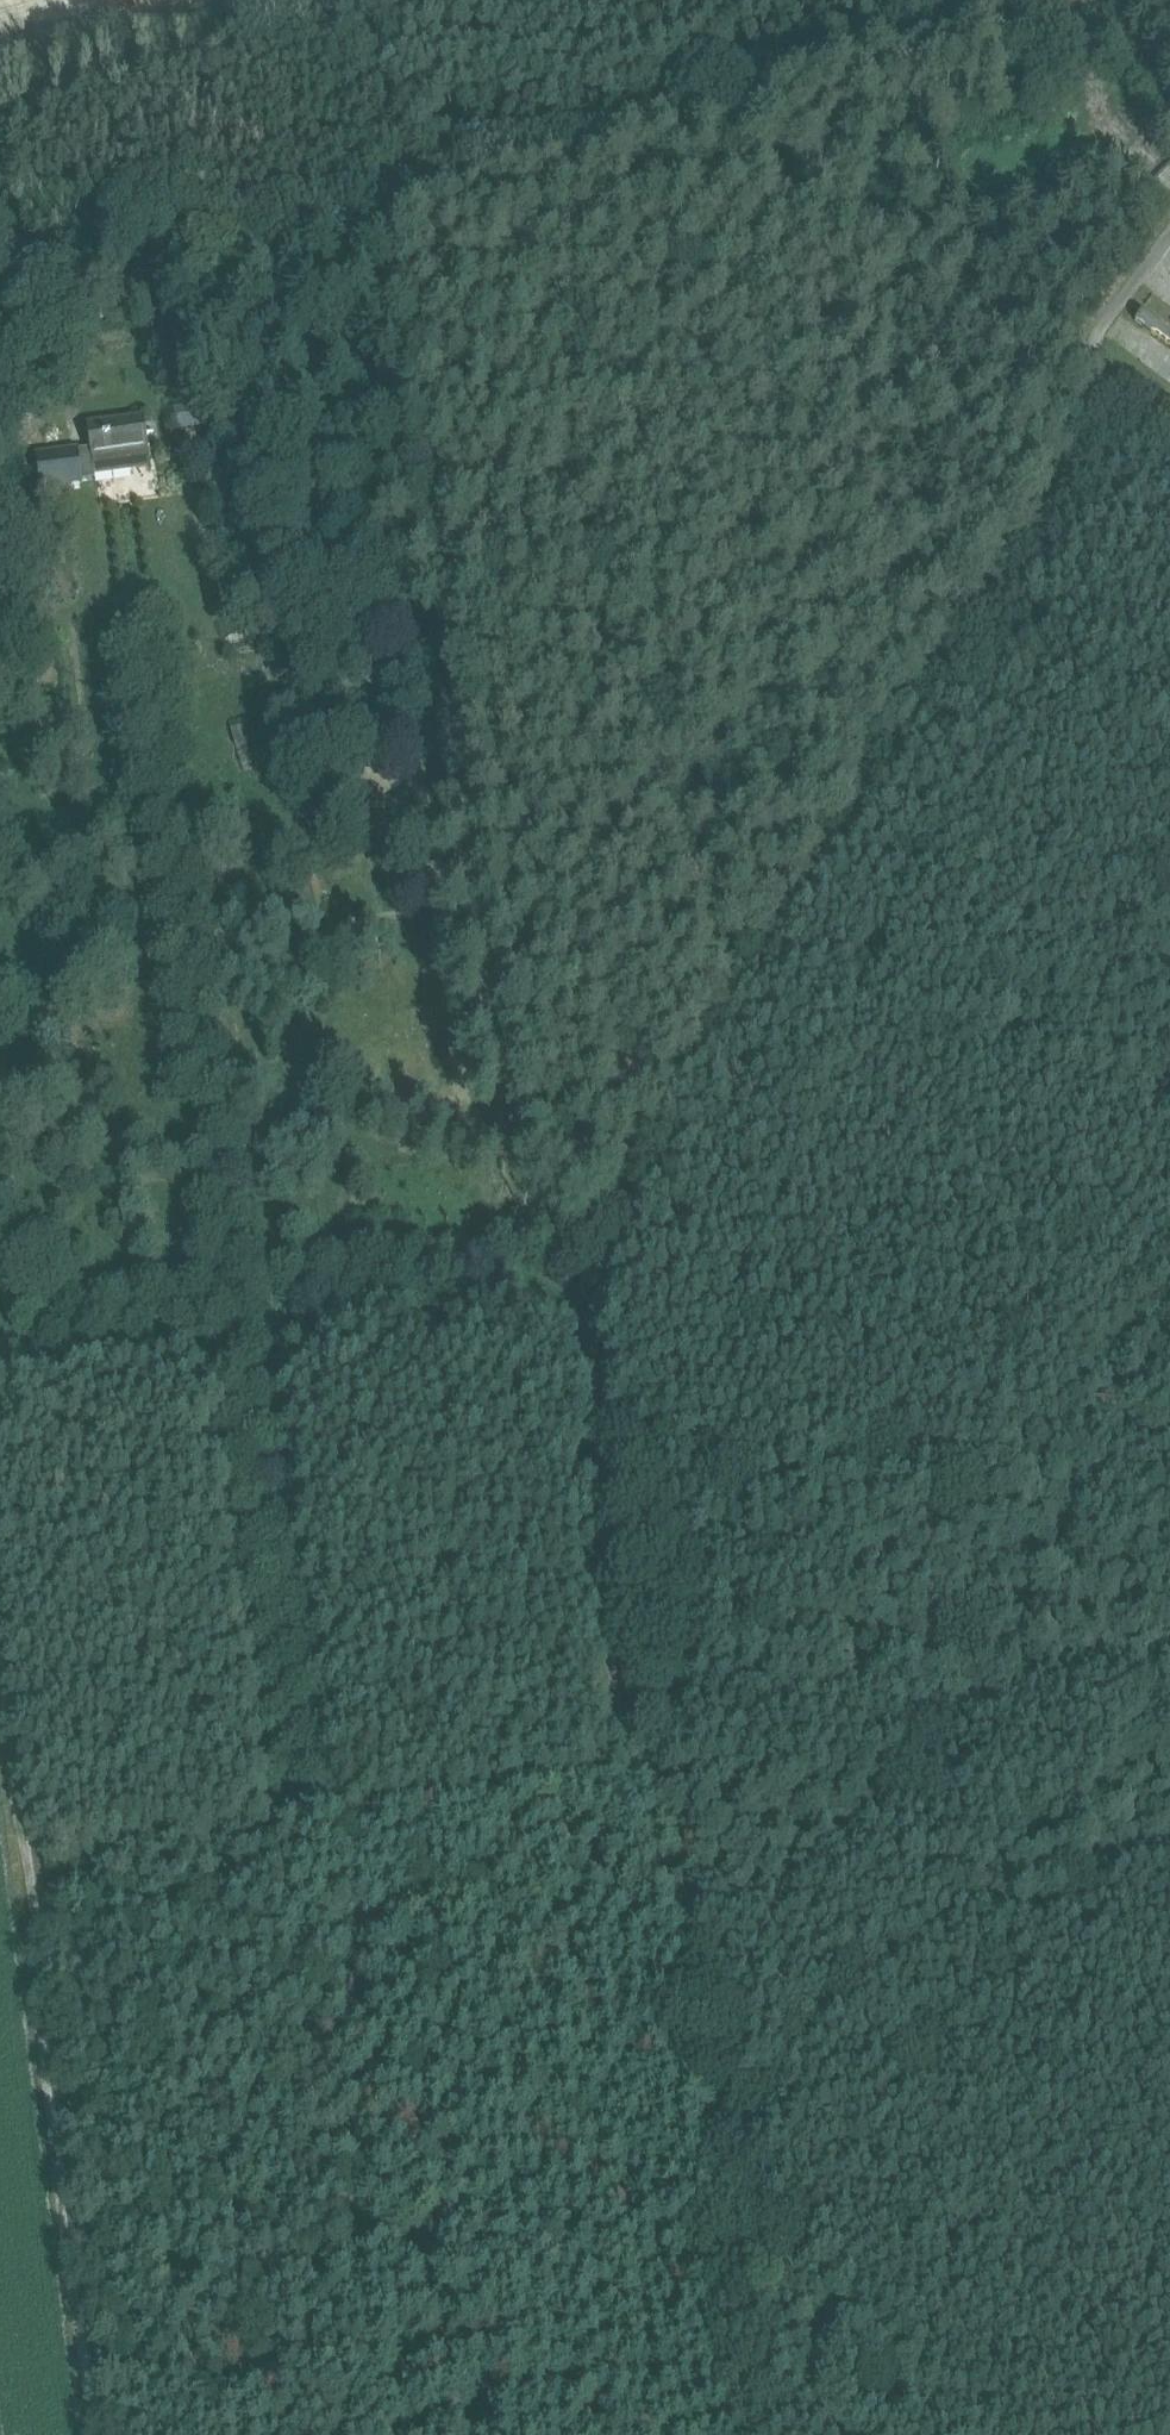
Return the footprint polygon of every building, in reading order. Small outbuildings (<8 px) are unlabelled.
[(203,430),(201,407),(174,409),(177,432),(203,430)] [(90,451),(37,459),(41,490),(95,483),(94,478),(132,472),(130,462),(150,459),(144,420),(87,428),(90,451)] [(250,746),(244,727),(231,731),(237,750),(250,746)]
